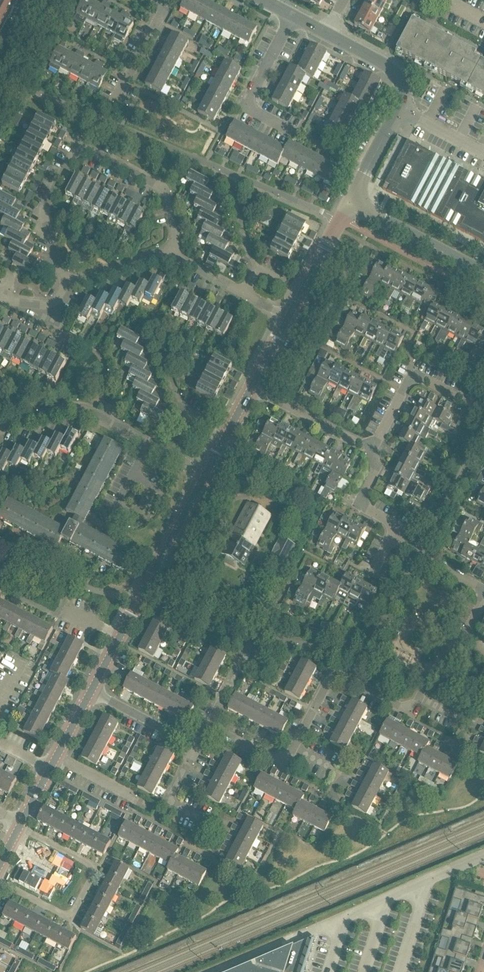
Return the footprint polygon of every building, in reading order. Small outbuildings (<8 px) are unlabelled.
[(10,17),(15,8),(1,0),(0,0),(0,12),(10,17)] [(76,17),(74,20),(84,25),(87,20),(96,4),(90,1),(90,0),(85,0),(76,17)] [(180,9),(189,13),(196,0),(185,0),(180,9)] [(206,2),(202,0),(196,0),(189,13),(198,18),(206,2)] [(377,0),(368,0),(365,6),(381,14),(383,9),(388,11),(390,7),(377,0)] [(87,20),(95,25),(94,27),(95,28),(108,4),(104,2),(101,7),(96,4),(87,20)] [(206,22),(215,6),(206,2),(198,18),(206,22)] [(404,2),(402,7),(399,12),(404,14),(408,5),(404,2)] [(95,28),(96,28),(98,26),(106,30),(114,14),(109,11),(111,6),(108,4),(95,28)] [(215,27),(223,11),(215,6),(206,22),(215,27)] [(381,14),(365,6),(359,15),(375,24),(381,14)] [(223,31),(232,16),(223,11),(215,27),(223,31)] [(5,27),(10,17),(0,12),(0,24),(5,27)] [(114,35),(113,37),(115,37),(127,14),(123,12),(120,17),(114,14),(106,30),(114,35)] [(127,14),(115,37),(113,40),(123,45),(134,24),(128,21),(131,16),(127,14)] [(381,32),(381,33),(391,38),(393,33),(389,31),(375,24),(359,15),(354,25),(370,34),(373,28),(381,32)] [(232,36),(240,20),(232,16),(223,31),(232,36)] [(241,40),(249,25),(240,20),(232,36),(241,40)] [(412,20),(396,51),(483,97),(483,63),(481,62),(480,56),(412,20)] [(249,45),(257,29),(249,25),(241,40),(249,45)] [(188,43),(173,34),(168,43),(184,51),(188,43)] [(50,67),(50,69),(59,73),(60,70),(61,70),(69,54),(63,51),(66,46),(62,43),(50,67)] [(164,51),(179,60),(184,51),(168,43),(164,51)] [(306,54),(322,62),(327,54),(311,45),(306,54)] [(209,50),(204,47),(203,47),(199,54),(205,57),(207,52),(209,50)] [(159,60),(175,68),(179,60),(164,51),(159,60)] [(61,70),(69,74),(68,76),(69,77),(82,54),(77,52),(75,57),(69,54),(61,70)] [(69,77),(71,78),(72,76),(80,80),(88,64),(82,61),(85,56),(82,54),(69,77)] [(322,62),(306,54),(302,62),(318,71),(322,62)] [(155,69),(170,77),(175,68),(159,60),(155,69)] [(80,80),(88,84),(87,86),(88,87),(101,64),(97,62),(94,67),(88,64),(80,80)] [(241,70),(225,62),(221,71),(238,80),(239,77),(238,77),(241,70)] [(297,71),(306,76),(313,80),(318,71),(302,62),(297,71)] [(88,87),(90,88),(91,85),(99,90),(108,74),(102,71),(105,66),(101,64),(88,87)] [(290,67),(288,71),(286,76),(302,85),(306,76),(297,71),(290,67)] [(150,77),(166,85),(170,77),(155,69),(150,77)] [(238,80),(221,71),(216,79),(232,87),(235,82),(236,82),(238,80)] [(382,83),(365,74),(361,82),(377,91),(380,85),(381,85),(382,83)] [(286,76),(284,80),(281,85),(297,93),(302,85),(286,76)] [(146,86),(161,94),(166,85),(150,77),(146,86)] [(232,87),(216,79),(212,88),(229,97),(230,94),(229,93),(232,87)] [(377,91),(361,82),(356,91),(373,100),(374,98),(373,97),(377,91)] [(327,87),(320,83),(318,87),(328,93),(330,89),(327,87)] [(327,87),(330,89),(338,93),(340,88),(329,83),(327,87)] [(281,85),(279,88),(277,93),(293,102),(297,93),(281,85)] [(229,97),(212,88),(207,96),(223,104),(226,99),(227,99),(229,97)] [(352,99),(361,104),(361,105),(368,108),(371,102),(372,103),(373,100),(356,91),(352,99)] [(277,93),(274,99),(272,102),(288,110),(293,102),(277,93)] [(178,95),(175,101),(173,103),(177,105),(182,97),(178,95)] [(223,104),(207,96),(203,105),(220,114),(221,111),(220,110),(223,104)] [(352,99),(345,96),(340,104),(357,114),(359,111),(357,110),(361,105),(361,104),(352,99)] [(184,98),(181,104),(180,107),(184,109),(188,101),(184,98)] [(357,114),(340,104),(336,113),(351,122),(355,116),(356,117),(357,114)] [(220,114),(203,105),(198,114),(214,122),(217,115),(219,116),(220,114)] [(351,122),(336,113),(331,122),(348,131),(349,128),(348,127),(351,122)] [(35,124),(52,133),(57,124),(40,115),(35,124)] [(322,120),(312,115),(309,121),(319,126),(322,120)] [(348,131),(331,122),(327,130),(342,139),(346,133),(347,133),(348,131)] [(234,123),(227,137),(226,138),(234,143),(243,127),(234,123)] [(52,133),(35,124),(30,133),(47,142),(52,133)] [(243,127),(234,143),(243,147),(251,132),(243,127)] [(251,132),(243,147),(251,152),(260,136),(251,132)] [(47,142),(30,133),(26,141),(43,151),(47,142)] [(260,136),(251,152),(260,156),(268,141),(260,136)] [(43,151),(26,141),(21,150),(38,159),(43,151)] [(268,141),(260,156),(268,161),(277,145),(268,141)] [(385,184),(391,187),(388,192),(483,242),(483,182),(479,179),(472,175),(419,147),(408,141),(385,184)] [(289,143),(285,150),(281,159),(289,163),(298,147),(289,143)] [(285,150),(277,145),(268,161),(278,166),(281,159),(285,150)] [(298,147),(289,163),(298,168),(306,152),(298,147)] [(21,151),(17,149),(13,157),(34,168),(38,159),(21,150),(21,151)] [(306,152),(298,168),(307,173),(315,156),(306,152)] [(235,163),(241,166),(245,158),(239,155),(237,159),(235,163)] [(315,156),(307,173),(315,177),(324,161),(315,156)] [(8,166),(12,168),(29,177),(34,168),(13,157),(8,166)] [(324,161),(315,177),(324,182),(332,166),(324,161)] [(44,166),(42,168),(39,166),(37,170),(45,174),(48,168),(44,166)] [(333,186),(341,170),(332,166),(324,182),(333,186)] [(12,168),(8,176),(25,185),(29,177),(12,168)] [(192,172),(188,180),(195,184),(214,194),(217,188),(208,184),(210,181),(192,172)] [(39,174),(38,176),(35,175),(33,179),(41,183),(44,177),(39,174)] [(3,185),(20,194),(25,185),(8,176),(3,185)] [(67,195),(75,199),(76,199),(84,182),(76,177),(67,195)] [(76,199),(75,199),(73,203),(82,208),(84,203),(84,204),(93,186),(84,182),(76,199)] [(191,193),(199,197),(218,207),(221,201),(213,197),(214,194),(195,184),(191,193)] [(84,204),(92,208),(93,208),(102,191),(93,186),(84,204)] [(2,204),(21,214),(24,208),(16,204),(17,201),(3,193),(4,191),(0,189),(0,203),(2,204)] [(106,193),(102,191),(93,208),(92,208),(89,213),(99,217),(101,212),(101,213),(110,195),(106,193)] [(35,194),(30,192),(25,202),(30,204),(35,194)] [(110,217),(119,200),(110,195),(101,213),(110,217)] [(321,195),(319,198),(328,204),(330,200),(321,195)] [(199,197),(195,205),(203,210),(222,219),(225,214),(216,210),(218,207),(199,197)] [(119,222),(128,205),(119,200),(110,217),(119,222)] [(0,208),(0,213),(6,216),(25,226),(28,221),(19,217),(21,214),(2,204),(0,208)] [(128,226),(136,209),(128,205),(119,222),(128,226)] [(136,209),(128,226),(125,231),(134,236),(146,214),(136,209)] [(196,224),(204,228),(207,222),(226,232),(229,227),(220,222),(222,219),(203,210),(196,224)] [(6,216),(2,225),(10,229),(29,239),(32,234),(23,229),(25,226),(6,216)] [(307,225),(289,217),(285,225),(302,234),(307,225)] [(201,235),(209,239),(211,235),(230,245),(233,239),(225,235),(226,232),(207,222),(204,228),(201,235)] [(280,234),(298,243),(302,234),(285,225),(280,234)] [(10,229),(6,237),(14,242),(33,252),(36,247),(27,242),(29,239),(10,229)] [(276,242),(293,251),(298,243),(280,234),(276,242)] [(206,244),(215,249),(216,248),(234,257),(236,252),(229,248),(230,245),(211,235),(209,239),(206,244)] [(272,241),(267,250),(271,251),(288,260),(293,251),(276,242),(276,243),(272,241)] [(10,250),(12,252),(18,255),(37,265),(40,259),(31,255),(33,252),(14,242),(10,250)] [(215,249),(213,252),(211,257),(226,265),(223,272),(233,278),(240,265),(232,260),(234,257),(216,248),(215,249)] [(14,263),(36,275),(40,277),(43,272),(35,267),(37,265),(18,255),(12,252),(10,257),(15,260),(14,263)] [(387,267),(379,263),(370,279),(381,284),(386,275),(390,267),(388,265),(387,267)] [(390,267),(386,275),(381,284),(391,289),(399,274),(391,269),(392,268),(390,267)] [(168,274),(163,271),(160,277),(165,280),(168,274)] [(399,274),(391,289),(386,298),(390,300),(394,291),(401,295),(411,277),(408,276),(407,278),(399,274)] [(166,287),(162,285),(165,280),(160,277),(158,280),(155,278),(150,287),(146,295),(143,301),(151,305),(153,300),(158,303),(166,287)] [(401,295),(407,298),(402,307),(406,309),(420,284),(412,280),(413,278),(411,277),(401,295)] [(362,294),(370,299),(369,300),(375,304),(379,297),(375,296),(381,284),(370,279),(362,294)] [(135,280),(132,286),(138,289),(142,283),(135,280)] [(141,304),(143,301),(146,295),(150,287),(142,282),(142,283),(138,289),(138,291),(133,300),(141,304)] [(122,284),(119,290),(125,293),(128,287),(122,284)] [(427,289),(420,284),(406,309),(410,311),(415,302),(421,306),(431,288),(428,287),(427,289)] [(129,286),(128,287),(125,293),(124,295),(120,304),(129,308),(133,300),(138,291),(129,286)] [(109,288),(105,294),(112,297),(115,291),(109,288)] [(427,309),(423,318),(426,319),(427,320),(434,305),(434,306),(440,295),(432,291),(433,289),(431,288),(421,306),(427,309)] [(116,290),(115,291),(112,297),(111,299),(107,308),(116,312),(120,304),(124,295),(116,290)] [(95,292),(92,298),(99,302),(102,295),(95,292)] [(181,315),(190,298),(182,293),(173,310),(181,315)] [(102,294),(102,295),(99,302),(98,303),(93,312),(102,316),(107,308),(111,299),(102,294)] [(79,315),(89,320),(93,312),(98,303),(88,298),(79,315)] [(190,298),(181,315),(190,319),(199,302),(190,298)] [(199,302),(190,319),(198,324),(207,307),(199,302)] [(427,320),(426,319),(421,330),(425,332),(430,323),(436,327),(445,309),(443,308),(442,309),(434,306),(434,305),(427,320)] [(207,307),(198,324),(207,328),(216,311),(207,307)] [(436,342),(439,343),(437,346),(438,346),(454,316),(447,312),(447,311),(445,309),(436,327),(442,330),(436,342)] [(216,333),(225,316),(216,311),(207,328),(216,333)] [(361,316),(353,312),(344,328),(355,334),(355,333),(364,315),(362,314),(361,316)] [(364,315),(355,333),(355,334),(364,339),(373,323),(365,318),(366,317),(364,315)] [(225,338),(234,321),(225,316),(216,333),(225,338)] [(462,320),(454,316),(438,346),(442,348),(450,334),(456,338),(465,320),(463,319),(462,320)] [(456,338),(462,341),(458,349),(462,351),(466,343),(475,327),(466,323),(467,321),(465,320),(456,338)] [(373,323),(364,339),(360,347),(364,349),(368,341),(374,344),(384,326),(382,325),(381,327),(373,323)] [(374,344),(381,348),(376,356),(380,358),(393,333),(385,329),(386,327),(384,326),(374,344)] [(476,348),(483,333),(483,330),(483,329),(482,331),(475,327),(466,343),(476,348)] [(336,344),(344,349),(343,350),(345,351),(349,345),(355,334),(344,328),(336,344)] [(123,329),(119,337),(127,341),(145,351),(148,346),(140,341),(141,338),(123,329)] [(2,358),(5,353),(14,336),(5,332),(0,342),(0,357),(2,358)] [(401,338),(393,333),(380,358),(384,360),(389,351),(395,355),(404,337),(402,336),(401,338)] [(40,344),(39,343),(38,345),(39,349),(42,343),(44,343),(46,339),(40,335),(37,340),(41,342),(40,344)] [(14,336),(5,353),(14,357),(22,341),(14,336)] [(49,340),(46,345),(52,348),(55,343),(49,340)] [(22,362),(31,345),(22,341),(14,357),(22,362)] [(122,350),(131,354),(149,364),(152,358),(144,354),(145,351),(127,341),(122,350)] [(31,367),(40,350),(31,345),(22,362),(31,367)] [(469,367),(470,365),(478,370),(483,358),(483,352),(476,348),(470,359),(466,366),(469,367)] [(40,371),(48,354),(40,350),(31,367),(40,371)] [(48,376),(57,359),(48,354),(40,371),(48,376)] [(131,354),(126,363),(134,367),(153,377),(156,371),(148,367),(149,364),(131,354)] [(233,366),(216,357),(211,367),(228,375),(233,366)] [(57,359),(48,376),(57,381),(66,364),(57,359)] [(335,366),(327,361),(318,378),(328,383),(329,383),(328,383),(338,365),(336,364),(335,366)] [(338,365),(328,383),(329,383),(338,388),(347,372),(339,368),(340,366),(338,365)] [(130,375),(138,379),(157,389),(160,384),(152,380),(153,377),(134,367),(130,375)] [(206,375),(223,384),(228,375),(211,367),(206,375)] [(347,372),(338,388),(334,397),(338,399),(342,390),(349,394),(358,376),(356,375),(355,376),(347,372)] [(157,389),(138,379),(130,375),(127,380),(135,385),(133,387),(142,392),(161,402),(164,397),(155,392),(157,389)] [(206,375),(202,384),(219,393),(223,384),(206,375)] [(355,397),(350,405),(348,410),(352,412),(367,383),(359,379),(360,377),(358,376),(349,394),(355,397)] [(309,393),(318,398),(317,400),(319,401),(323,394),(328,383),(318,378),(309,393)] [(192,390),(197,393),(197,392),(214,401),(219,393),(202,384),(197,381),(192,390)] [(375,387),(367,383),(352,412),(355,414),(358,409),(362,401),(369,404),(378,387),(376,385),(375,387)] [(138,400),(146,405),(165,415),(168,409),(160,405),(161,402),(142,392),(138,400)] [(319,401),(320,401),(317,405),(321,407),(327,396),(323,394),(319,401)] [(414,409),(432,418),(432,419),(438,409),(421,400),(417,408),(415,407),(414,409)] [(165,415),(146,405),(141,413),(168,427),(171,422),(164,417),(165,415)] [(414,412),(410,419),(431,430),(436,421),(432,419),(432,418),(414,409),(413,411),(414,412)] [(436,421),(442,424),(449,428),(451,424),(450,423),(453,417),(438,409),(432,419),(436,421)] [(279,423),(271,419),(262,436),(272,441),(282,423),(280,422),(279,423)] [(403,429),(421,438),(421,439),(425,441),(428,435),(436,439),(438,435),(431,431),(431,430),(410,419),(406,428),(404,427),(403,429)] [(272,441),(273,441),(271,445),(280,450),(283,446),(291,430),(284,426),(284,424),(282,423),(272,441)] [(449,428),(442,424),(440,428),(453,435),(455,431),(449,428)] [(78,425),(75,431),(80,434),(83,428),(78,425)] [(399,440),(410,446),(424,454),(425,453),(427,449),(418,444),(421,439),(421,438),(403,429),(402,431),(404,432),(399,440)] [(283,446),(280,450),(278,454),(282,456),(287,448),(293,451),(302,434),(300,433),(299,434),(291,430),(283,446)] [(70,432),(67,437),(66,440),(61,448),(70,453),(79,436),(71,431),(70,432)] [(293,451),(299,455),(295,463),(298,465),(311,440),(304,436),(304,435),(302,434),(293,451)] [(57,436),(54,442),(53,444),(48,453),(57,457),(61,448),(66,440),(57,436)] [(254,451),(262,456),(261,457),(263,458),(267,452),(271,445),(273,441),(272,441),(262,436),(254,451)] [(106,439),(67,512),(75,516),(83,520),(121,447),(106,439)] [(44,440),(41,445),(39,448),(35,457),(43,461),(48,453),(53,444),(44,440)] [(319,445),(311,440),(298,465),(302,467),(307,458),(313,462),(322,444),(320,443),(319,445)] [(30,444),(28,450),(27,450),(26,452),(22,461),(30,465),(35,457),(39,448),(31,444),(30,444)] [(313,462),(319,465),(315,474),(318,476),(332,451),(324,447),(324,445),(322,444),(313,462)] [(406,454),(404,453),(403,455),(421,464),(424,459),(433,463),(435,459),(425,453),(424,454),(410,446),(406,454)] [(14,455),(13,456),(9,465),(17,469),(22,461),(26,452),(17,448),(14,454),(14,455)] [(332,451),(318,476),(322,477),(324,473),(322,473),(325,468),(333,473),(343,455),(340,454),(339,455),(332,451)] [(0,459),(0,477),(2,478),(9,465),(13,456),(4,452),(0,459)] [(345,456),(343,455),(333,473),(344,478),(352,462),(344,457),(345,456)] [(415,475),(420,478),(424,480),(427,476),(417,471),(421,464),(403,455),(402,457),(403,458),(399,467),(415,475)] [(410,484),(422,491),(421,491),(428,495),(430,490),(424,487),(424,486),(418,483),(420,478),(415,475),(399,467),(395,474),(394,473),(392,476),(402,481),(410,485),(410,484)] [(324,491),(326,492),(327,490),(335,494),(338,489),(347,493),(349,489),(347,488),(350,482),(343,479),(344,478),(333,473),(327,484),(328,484),(324,491)] [(393,478),(391,481),(389,486),(405,495),(410,485),(402,481),(392,476),(391,477),(393,478)] [(410,484),(410,485),(405,495),(421,504),(426,496),(427,496),(428,495),(421,491),(422,491),(410,484)] [(7,502),(0,516),(0,519),(57,549),(63,539),(64,536),(66,532),(7,502)] [(244,566),(270,517),(247,505),(221,554),(244,566)] [(343,518),(335,514),(326,530),(336,536),(346,518),(344,517),(343,518)] [(75,516),(71,523),(79,527),(83,520),(75,516)] [(336,536),(337,536),(337,535),(347,540),(355,525),(348,521),(349,519),(346,518),(336,536)] [(476,530),(480,523),(475,521),(474,523),(469,520),(460,536),(471,542),(477,531),(476,530)] [(64,536),(63,539),(129,574),(138,558),(79,527),(71,523),(66,532),(64,536)] [(355,525),(347,540),(342,549),(346,551),(350,542),(357,546),(366,528),(364,527),(363,529),(355,525)] [(318,546),(326,550),(325,552),(328,553),(331,547),(337,536),(336,536),(326,530),(318,546)] [(452,552),(460,556),(459,557),(462,559),(471,542),(460,536),(452,552)] [(281,539),(270,560),(274,562),(284,567),(295,546),(285,541),(281,539)] [(480,567),(480,568),(482,569),(483,565),(483,541),(481,547),(472,563),(480,567)] [(462,559),(464,560),(464,559),(472,563),(481,547),(471,542),(462,559)] [(319,575),(311,570),(303,586),(313,592),(322,574),(320,573),(319,575)] [(307,612),(311,605),(314,599),(320,602),(323,597),(331,581),(324,577),(324,575),(322,574),(313,592),(307,603),(303,609),(307,612)] [(339,591),(339,592),(345,595),(341,604),(345,606),(357,581),(349,577),(350,575),(347,574),(342,585),(339,591)] [(323,597),(320,602),(318,606),(322,608),(327,599),(333,602),(339,592),(339,591),(342,585),(340,584),(339,585),(331,581),(323,597)] [(345,606),(348,608),(350,605),(356,608),(359,602),(368,585),(366,584),(365,585),(357,581),(345,606)] [(359,602),(365,606),(361,614),(365,616),(378,592),(370,588),(370,586),(368,585),(359,602)] [(303,609),(307,603),(313,592),(303,586),(294,603),(302,607),(301,608),(303,609)] [(0,620),(7,624),(4,630),(8,633),(12,626),(10,625),(18,610),(7,604),(0,616),(0,620)] [(10,625),(12,626),(19,630),(16,637),(20,639),(23,632),(22,631),(30,616),(18,610),(10,625)] [(22,631),(23,632),(31,636),(27,643),(31,645),(35,638),(33,637),(41,622),(30,616),(22,631)] [(150,629),(165,637),(170,626),(156,619),(150,629)] [(35,638),(42,642),(38,649),(43,651),(46,644),(45,643),(53,629),(41,622),(33,637),(35,638)] [(329,632),(337,634),(339,628),(331,626),(329,632)] [(145,639),(159,647),(165,637),(150,629),(145,639)] [(55,647),(62,651),(63,650),(78,657),(84,645),(69,637),(65,647),(57,643),(55,647)] [(159,647),(145,639),(139,650),(153,658),(159,647)] [(187,649),(192,651),(197,641),(192,639),(187,649)] [(199,656),(206,659),(221,666),(226,656),(212,648),(208,655),(201,652),(199,656)] [(181,652),(176,649),(173,656),(178,658),(181,652)] [(192,651),(187,649),(181,659),(186,662),(192,651)] [(56,663),(57,662),(58,660),(72,668),(78,657),(63,650),(62,651),(58,659),(45,652),(43,655),(49,658),(48,659),(56,663)] [(206,659),(201,669),(215,677),(221,666),(206,659)] [(51,673),(54,675),(55,674),(66,680),(72,668),(58,660),(57,662),(56,663),(53,669),(45,665),(43,670),(51,674),(51,673)] [(316,668),(302,661),(296,671),(310,679),(316,668)] [(156,664),(153,669),(160,672),(162,667),(156,664)] [(215,677),(201,669),(195,680),(209,688),(215,677)] [(169,678),(172,673),(166,670),(164,675),(169,678)] [(310,679),(296,671),(290,682),(305,690),(310,679)] [(172,673),(169,678),(180,683),(182,678),(172,673)] [(40,683),(48,687),(48,686),(64,694),(70,682),(66,680),(55,674),(54,675),(50,683),(43,679),(40,683)] [(131,674),(123,689),(134,694),(142,679),(131,674)] [(182,678),(180,683),(190,688),(193,683),(182,678)] [(144,700),(152,685),(142,679),(134,694),(144,700)] [(153,685),(152,685),(144,700),(155,705),(163,690),(157,687),(159,682),(155,680),(153,685)] [(285,692),(300,700),(305,690),(290,682),(285,692)] [(34,694),(41,698),(42,697),(57,705),(64,694),(48,686),(48,687),(44,694),(37,690),(36,691),(32,689),(30,692),(34,694)] [(165,711),(173,696),(163,690),(155,705),(165,711)] [(236,694),(228,709),(238,714),(246,700),(236,694)] [(175,716),(183,701),(173,696),(165,711),(175,716)] [(28,706),(35,710),(36,709),(51,717),(57,705),(42,697),(41,698),(38,706),(30,702),(28,706)] [(249,720),(257,705),(246,700),(238,714),(249,720)] [(367,708),(353,700),(347,712),(362,719),(367,708)] [(183,701),(175,716),(186,722),(194,707),(183,701)] [(259,726),(267,711),(257,705),(249,720),(259,726)] [(22,718),(29,722),(30,720),(45,729),(51,717),(36,709),(35,710),(31,717),(24,714),(22,718)] [(270,731),(278,716),(267,711),(259,726),(270,731)] [(362,719),(347,712),(341,722),(356,730),(362,719)] [(119,723),(104,715),(98,727),(113,734),(119,723)] [(278,716),(270,731),(280,737),(288,722),(278,716)] [(16,729),(24,734),(24,733),(39,740),(45,729),(30,720),(29,722),(25,729),(18,725),(16,729)] [(399,726),(388,720),(380,735),(391,740),(399,726)] [(356,730),(341,722),(336,732),(351,740),(356,730)] [(401,746),(409,731),(399,726),(391,740),(401,746)] [(93,736),(107,744),(113,734),(98,727),(93,736)] [(411,751),(419,737),(409,731),(401,746),(411,751)] [(331,743),(345,750),(351,740),(336,732),(331,743)] [(87,747),(102,755),(107,744),(93,736),(87,747)] [(141,736),(138,742),(136,746),(140,748),(146,738),(141,736)] [(411,751),(422,757),(427,748),(429,742),(419,737),(411,751)] [(127,742),(122,752),(127,754),(132,745),(127,742)] [(160,745),(160,746),(154,756),(169,763),(175,753),(160,745)] [(140,748),(136,746),(130,756),(135,759),(137,755),(140,748)] [(102,755),(87,747),(82,758),(96,765),(102,755)] [(422,757),(419,762),(429,768),(437,753),(427,748),(422,757)] [(127,754),(122,752),(116,764),(121,766),(127,754)] [(378,762),(379,760),(372,756),(374,753),(371,752),(368,757),(378,762)] [(440,773),(448,759),(437,753),(429,768),(440,773)] [(241,762),(227,754),(221,765),(236,772),(241,762)] [(135,759),(130,756),(127,763),(132,766),(135,759)] [(149,766),(163,774),(169,763),(154,756),(149,766)] [(13,768),(17,760),(12,758),(8,766),(13,768)] [(448,759),(440,773),(450,779),(458,765),(448,759)] [(236,772),(221,765),(216,775),(230,783),(236,772)] [(374,765),(369,776),(383,783),(388,772),(374,765)] [(143,777),(158,785),(163,774),(149,766),(143,777)] [(9,795),(17,780),(4,774),(0,781),(0,790),(9,795)] [(265,794),(273,780),(262,774),(255,789),(265,794)] [(230,783),(216,775),(210,786),(225,793),(230,783)] [(383,783),(369,776),(363,787),(377,794),(383,783)] [(158,785),(143,777),(138,787),(152,795),(158,785)] [(275,799),(283,785),(273,780),(265,794),(275,799)] [(62,781),(62,782),(60,786),(68,790),(70,786),(62,781)] [(286,805),(293,790),(283,785),(275,799),(286,805)] [(77,795),(79,790),(70,786),(68,790),(77,795)] [(225,793),(210,786),(205,796),(219,804),(225,793)] [(377,794),(363,787),(358,797),(372,804),(377,794)] [(304,796),(293,790),(286,805),(296,810),(301,801),(302,802),(304,796)] [(82,797),(90,802),(92,797),(84,793),(82,797)] [(90,802),(88,806),(96,811),(101,802),(92,797),(90,802)] [(353,807),(367,815),(372,804),(358,797),(353,807)] [(301,801),(296,810),(293,816),(304,821),(311,807),(302,802),(301,801)] [(112,813),(115,809),(106,805),(104,809),(112,813)] [(56,813),(44,807),(37,820),(48,826),(56,813)] [(314,827),(322,812),(311,807),(304,821),(314,827)] [(115,809),(112,813),(110,818),(118,822),(123,813),(115,809)] [(322,812),(314,827),(325,832),(332,818),(322,812)] [(60,832),(67,819),(56,813),(48,826),(60,832)] [(71,838),(78,825),(67,819),(60,832),(71,838)] [(243,829),(258,837),(263,827),(249,819),(243,829)] [(129,842),(137,828),(127,822),(119,837),(129,842)] [(82,844),(89,831),(78,825),(71,838),(82,844)] [(139,848),(147,833),(137,828),(129,842),(139,848)] [(238,840),(252,848),(258,837),(243,829),(238,840)] [(93,850),(100,837),(89,831),(82,844),(93,850)] [(150,854),(158,839),(147,833),(139,848),(150,854)] [(100,837),(93,850),(104,856),(111,843),(100,837)] [(160,859),(168,845),(158,839),(150,854),(160,859)] [(232,850),(247,858),(252,848),(238,840),(232,850)] [(179,850),(168,845),(160,859),(170,865),(176,855),(179,850)] [(227,861),(241,869),(247,858),(232,850),(227,861)] [(176,855),(170,865),(168,869),(178,875),(186,860),(176,855)] [(189,881),(197,866),(186,860),(178,875),(189,881)] [(110,873),(123,880),(129,869),(116,862),(110,873)] [(208,872),(197,866),(189,881),(200,887),(208,872)] [(104,884),(118,891),(123,880),(110,873),(104,884)] [(144,891),(149,894),(153,886),(148,883),(144,891)] [(98,895),(112,902),(118,891),(104,884),(98,895)] [(456,890),(453,899),(461,902),(458,913),(479,920),(483,908),(481,908),(482,905),(483,905),(483,898),(456,890)] [(149,894),(144,891),(139,900),(144,903),(149,894)] [(93,906),(106,913),(112,902),(98,895),(93,906)] [(10,902),(3,916),(14,922),(21,908),(10,902)] [(133,913),(137,916),(141,908),(137,905),(133,913)] [(87,917),(100,924),(106,913),(93,906),(87,917)] [(21,908),(14,922),(25,927),(32,914),(21,908)] [(455,921),(452,932),(473,939),(477,927),(467,924),(469,918),(479,921),(479,920),(458,913),(449,911),(447,919),(455,921)] [(137,916),(133,913),(128,922),(132,925),(137,916)] [(32,914),(25,927),(36,933),(43,920),(32,914)] [(87,917),(81,928),(95,935),(99,938),(102,931),(104,927),(100,925),(100,924),(87,917)] [(43,920),(36,933),(47,939),(54,926),(43,920)] [(54,926),(47,939),(58,945),(65,932),(54,926)] [(121,935),(125,938),(130,929),(126,927),(121,935)] [(471,946),(461,943),(463,937),(473,940),(473,939),(452,932),(452,933),(443,930),(441,938),(449,940),(446,951),(467,958),(471,946)] [(65,932),(58,945),(69,951),(76,937),(65,932)] [(115,947),(119,949),(125,938),(121,935),(115,947)] [(305,971),(306,971),(306,970),(305,970),(307,962),(309,962),(309,961),(308,961),(310,953),(312,953),(312,952),(310,952),(313,944),(315,944),(315,943),(313,943),(315,937),(234,971),(304,971),(305,971)] [(4,940),(2,945),(10,949),(13,945),(4,940)] [(18,947),(16,952),(24,956),(26,952),(18,947)] [(465,966),(455,962),(457,956),(467,959),(467,958),(446,951),(445,952),(437,949),(435,957),(443,959),(440,970),(445,971),(463,971),(465,966)] [(26,952),(24,956),(32,961),(35,956),(26,952)] [(22,959),(18,957),(12,968),(16,971),(22,959)] [(40,959),(38,963),(46,968),(49,963),(40,959)] [(46,968),(54,971),(57,968),(49,963),(46,968)]
